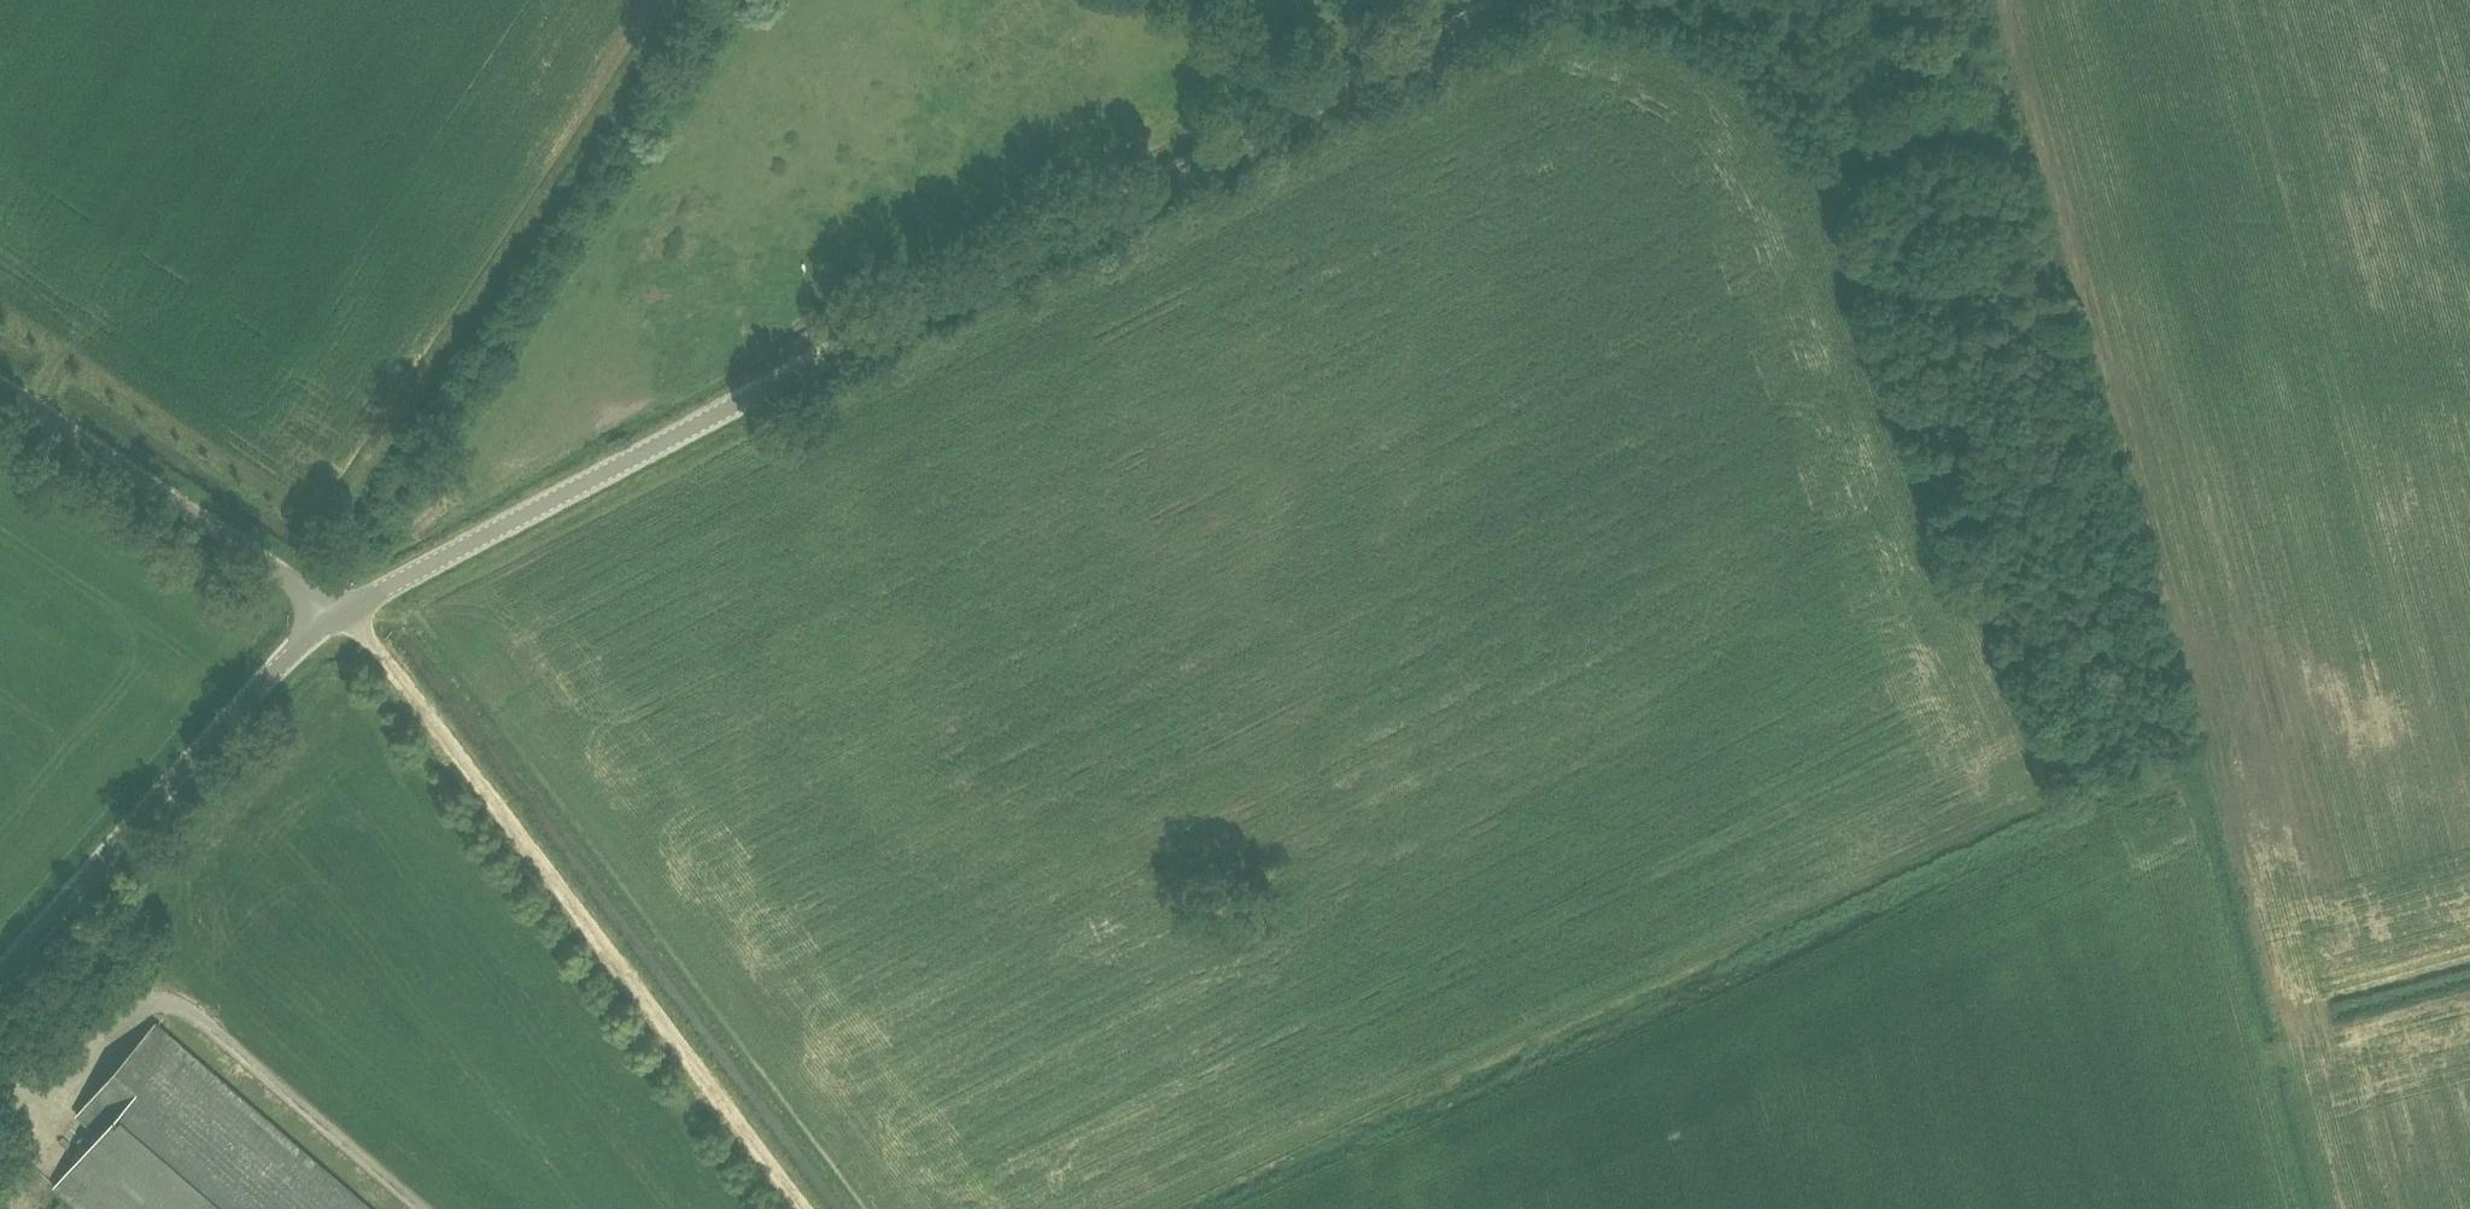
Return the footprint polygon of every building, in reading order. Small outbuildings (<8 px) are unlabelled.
[(153,1025),(74,1116),(98,1137),(54,1188),(79,1208),(366,1208),(153,1025)]
